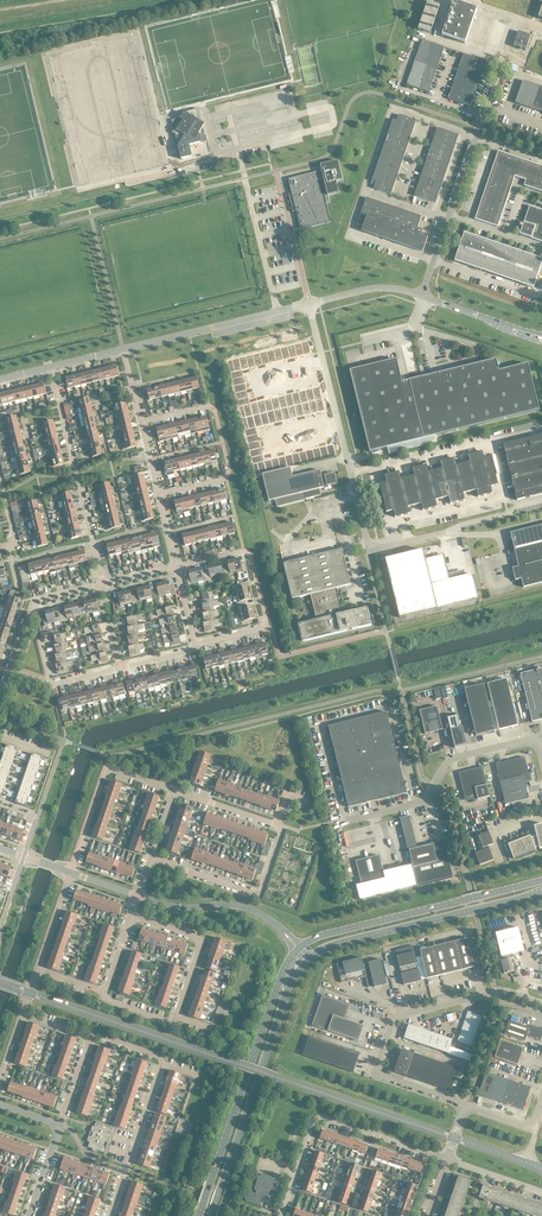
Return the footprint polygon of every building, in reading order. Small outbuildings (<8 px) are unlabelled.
[(465,43),(477,9),(454,1),(442,35),(465,43)] [(430,33),(431,29),(439,6),(427,2),(418,29),(430,33)] [(525,50),(530,36),(518,32),(513,46),(525,50)] [(444,47),(422,40),(406,85),(429,92),(444,47)] [(486,62),(463,54),(448,99),(470,106),(486,62)] [(532,109),(541,112),(541,87),(523,80),(515,103),(532,109)] [(181,118),(171,120),(181,159),(192,156),(189,146),(206,141),(203,128),(205,124),(201,122),(198,109),(184,112),(183,114),(176,116),(176,118),(181,117),(181,118)] [(416,121),(399,115),(397,121),(393,119),(372,181),(370,184),(374,186),(374,188),(391,194),(416,121)] [(459,135),(437,128),(414,195),(436,203),(459,135)] [(498,151),(477,212),(474,219),(475,219),(497,227),(498,227),(500,221),(500,219),(509,193),(513,181),(515,176),(521,159),(498,151)] [(521,159),(515,176),(525,180),(524,185),(524,186),(541,192),(541,166),(521,159)] [(322,177),(319,178),(319,174),(318,171),(315,172),(315,171),(315,172),(291,178),(291,177),(290,177),(291,178),(288,179),(289,182),(288,182),(289,182),(290,186),(291,190),(292,194),(288,195),(293,212),(296,211),(299,226),(300,226),(300,229),(303,228),(303,229),(303,228),(327,222),(327,223),(327,222),(330,221),(329,219),(330,218),(329,218),(326,204),(329,203),(327,195),(328,195),(337,192),(337,193),(338,193),(335,180),(341,179),(337,160),(336,160),(336,161),(320,165),(320,164),(319,165),(322,177)] [(421,216),(366,197),(357,224),(363,226),(361,231),(423,252),(428,237),(416,233),(421,216)] [(529,205),(524,221),(523,223),(523,225),(522,224),(521,224),(520,224),(519,224),(519,225),(519,226),(520,226),(521,226),(522,227),(519,234),(538,241),(541,242),(541,210),(529,205)] [(464,232),(454,261),(460,263),(522,284),(533,288),(541,262),(541,259),(473,235),(464,232)] [(308,341),(301,342),(304,354),(311,353),(308,341)] [(301,342),(294,344),(297,356),(304,354),(301,342)] [(294,344),(287,346),(290,358),(297,356),(294,344)] [(287,346),(280,348),(283,360),(290,358),(287,346)] [(280,348),(273,349),(276,361),(283,360),(280,348)] [(273,349),(266,351),(269,363),(276,361),(273,349)] [(266,351),(259,353),(262,365),(269,363),(266,351)] [(259,353),(252,354),(255,366),(262,365),(259,353)] [(252,354),(246,356),(248,368),(255,366),(252,354)] [(246,356),(239,358),(242,370),(248,368),(246,356)] [(239,358),(227,361),(232,379),(243,376),(242,370),(239,358)] [(402,382),(396,359),(350,371),(369,452),(539,410),(528,364),(499,371),(496,359),(460,368),(460,369),(457,369),(409,381),(402,382)] [(115,364),(113,365),(109,366),(112,378),(118,376),(115,364)] [(112,378),(109,366),(103,367),(105,379),(112,378)] [(105,379),(103,367),(96,369),(99,381),(105,379)] [(99,381),(96,369),(90,371),(93,382),(99,381)] [(93,382),(90,371),(84,372),(87,384),(93,382)] [(87,384),(84,372),(78,374),(81,385),(87,384)] [(81,385),(78,374),(71,375),(74,387),(81,385)] [(74,387),(71,375),(65,377),(68,388),(74,387)] [(243,376),(232,379),(233,386),(245,383),(243,376)] [(197,377),(190,379),(193,389),(199,388),(197,377)] [(193,389),(190,379),(184,380),(187,391),(193,389)] [(187,391),(184,380),(178,382),(181,392),(187,391)] [(43,382),(41,383),(36,384),(39,395),(46,394),(43,382)] [(181,392),(178,382),(172,384),(174,394),(181,392)] [(245,383),(233,386),(235,393),(246,390),(245,383)] [(39,395),(36,384),(30,385),(33,397),(39,395)] [(174,394),(172,384),(166,385),(168,395),(174,394)] [(33,397),(30,385),(24,387),(27,398),(33,397)] [(168,395),(166,385),(159,387),(162,397),(168,395)] [(319,386),(312,388),(315,400),(322,398),(319,386)] [(27,398),(24,387),(18,388),(21,400),(27,398)] [(162,397),(159,387),(153,388),(156,398),(162,397)] [(21,400),(18,388),(12,390),(14,402),(21,400)] [(156,398),(153,388),(147,390),(149,400),(156,398)] [(312,388),(305,390),(308,402),(315,400),(312,388)] [(14,402),(12,390),(5,391),(8,403),(14,402)] [(246,390),(235,393),(237,400),(248,397),(246,390)] [(305,390),(298,391),(301,403),(308,402),(305,390)] [(5,391),(0,393),(0,396),(2,405),(8,403),(5,391)] [(298,391),(291,393),(294,405),(301,403),(298,391)] [(291,393),(284,395),(287,407),(294,405),(291,393)] [(284,395),(277,396),(280,408),(287,407),(284,395)] [(277,396),(270,398),(273,410),(280,408),(277,396)] [(248,397),(237,400),(241,418),(253,415),(250,403),(248,397)] [(78,401),(80,407),(90,405),(89,398),(78,401)] [(270,398),(264,400),(267,412),(273,410),(270,398)] [(322,398),(315,400),(318,412),(325,410),(322,398)] [(264,400),(257,401),(260,414),(267,412),(264,400)] [(315,400),(308,402),(311,414),(318,412),(315,400)] [(257,401),(250,403),(253,415),(260,414),(257,401)] [(308,402),(301,403),(304,415),(311,414),(308,402)] [(127,409),(126,403),(115,405),(117,412),(127,409)] [(301,403),(294,405),(297,417),(304,415),(301,403)] [(92,411),(90,405),(80,407),(82,414),(92,411)] [(294,405),(287,407),(290,419),(297,417),(294,405)] [(287,407),(280,408),(283,421),(290,419),(287,407)] [(280,408),(273,410),(276,422),(283,421),(280,408)] [(129,415),(127,409),(117,412),(118,418),(129,415)] [(273,410),(267,412),(269,424),(276,422),(273,410)] [(94,417),(92,411),(82,414),(83,420),(94,417)] [(267,412),(260,414),(263,426),(269,424),(267,412)] [(260,414),(253,415),(256,427),(263,426),(260,414)] [(130,422),(129,415),(118,418),(120,424),(130,422)] [(253,415),(241,418),(246,436),(257,434),(256,427),(253,415)] [(6,419),(8,425),(18,423),(16,416),(6,419)] [(206,416),(200,418),(203,431),(210,430),(206,416)] [(95,424),(94,417),(83,420),(85,426),(95,424)] [(203,431),(200,418),(194,419),(197,433),(203,431)] [(197,433),(194,419),(187,421),(191,434),(197,433)] [(55,427),(53,420),(43,423),(44,429),(55,427)] [(191,434),(187,421),(181,422),(185,436),(191,434)] [(132,428),(130,422),(120,424),(121,430),(132,428)] [(185,436),(181,422),(175,424),(178,437),(185,436)] [(19,429),(18,423),(8,425),(9,431),(19,429)] [(97,430),(95,424),(85,426),(86,432),(97,430)] [(178,437),(175,424),(169,425),(172,439),(178,437)] [(172,439),(169,425),(163,427),(166,440),(172,439)] [(56,433),(55,427),(44,429),(46,436),(56,433)] [(166,440),(163,427),(156,429),(159,442),(166,440)] [(133,434),(132,428),(121,430),(123,437),(133,434)] [(21,435),(19,429),(9,431),(11,438),(21,435)] [(98,436),(97,430),(86,432),(88,439),(98,436)] [(58,439),(56,433),(46,436),(47,442),(58,439)] [(135,440),(133,434),(123,437),(124,443),(135,440)] [(257,434),(246,436),(247,443),(259,441),(257,434)] [(22,441),(21,435),(11,438),(12,444),(22,441)] [(503,444),(517,500),(541,494),(541,435),(503,444)] [(100,442),(98,436),(88,439),(89,445),(100,442)] [(59,446),(58,439),(47,442),(49,448),(59,446)] [(137,447),(135,440),(124,443),(126,449),(137,447)] [(24,448),(22,441),(12,444),(9,445),(11,451),(24,448)] [(259,441),(247,443),(249,450),(261,447),(259,441)] [(101,449),(100,442),(89,445),(91,451),(101,449)] [(333,444),(326,446),(329,458),(336,456),(333,444)] [(61,452),(59,446),(49,448),(50,454),(61,452)] [(326,446),(319,447),(322,459),(329,458),(326,446)] [(261,447),(249,450),(251,457),(262,454),(261,447)] [(319,447),(312,449),(315,461),(322,459),(319,447)] [(26,454),(24,448),(11,451),(12,457),(15,456),(26,454)] [(103,455),(101,449),(91,451),(92,458),(103,455)] [(312,449),(305,451),(308,463),(315,461),(312,449)] [(215,450),(208,452),(211,465),(218,463),(215,450)] [(305,451),(298,452),(301,464),(308,463),(305,451)] [(62,458),(61,452),(50,454),(52,461),(62,458)] [(211,465),(208,452),(202,453),(204,463),(205,466),(211,465)] [(298,452),(291,454),(294,466),(301,464),(298,452)] [(482,452),(475,453),(468,455),(469,462),(456,465),(454,458),(447,460),(440,462),(442,469),(428,472),(427,465),(420,467),(412,469),(414,476),(401,479),(399,472),(385,475),(386,482),(379,484),(386,512),(393,511),(395,517),(409,514),(408,507),(421,504),(423,511),(437,507),(435,500),(448,497),(450,504),(465,500),(463,493),(476,490),(478,497),(492,494),(491,487),(497,485),(491,457),(484,458),(482,452)] [(204,463),(202,453),(196,455),(198,465),(204,463)] [(27,460),(26,454),(15,456),(17,463),(27,460)] [(262,454),(251,457),(255,476),(267,473),(264,461),(262,454)] [(291,454),(285,456),(288,468),(294,466),(291,454)] [(198,465),(196,455),(190,456),(192,467),(198,465)] [(192,467),(190,456),(183,458),(186,468),(192,467)] [(285,456),(278,457),(281,469),(288,468),(285,456)] [(278,457),(271,459),(274,471),(281,469),(278,457)] [(64,465),(62,458),(52,461),(48,461),(50,468),(64,465)] [(186,468),(183,458),(177,459),(180,470),(186,468)] [(180,470),(177,459),(171,461),(173,471),(180,470)] [(271,459),(264,461),(267,473),(274,471),(271,459)] [(29,466),(27,460),(17,463),(14,463),(15,470),(18,469),(29,466)] [(174,474),(173,471),(171,461),(164,462),(167,473),(168,476),(174,474)] [(30,473),(29,466),(18,469),(20,475),(30,473)] [(290,467),(262,474),(269,501),(275,500),(277,507),(305,500),(305,499),(321,495),(319,489),(324,488),(323,485),(327,484),(327,486),(333,484),(333,485),(338,484),(337,479),(336,479),(336,478),(335,478),(334,474),(325,476),(325,475),(321,476),(320,470),(292,477),(290,467)] [(145,481),(143,475),(131,478),(132,484),(134,484),(145,481)] [(146,487),(145,481),(134,484),(136,490),(146,487)] [(99,485),(101,492),(111,489),(110,483),(99,485)] [(148,494),(146,487),(136,490),(138,496),(148,494)] [(113,496),(111,489),(101,492),(102,498),(113,496)] [(224,489),(218,491),(220,501),(227,499),(224,489)] [(220,501),(218,491),(211,492),(214,502),(220,501)] [(72,499),(71,492),(60,495),(62,501),(72,499)] [(214,502),(211,492),(205,494),(208,504),(214,502)] [(149,500),(148,494),(138,496),(139,502),(149,500)] [(208,504),(205,494),(199,495),(202,505),(208,504)] [(202,505),(199,495),(193,497),(195,507),(202,505)] [(114,502),(113,496),(102,498),(104,504),(114,502)] [(195,507),(193,497),(187,498),(189,509),(195,507)] [(189,509),(187,498),(180,500),(184,513),(190,511),(189,509)] [(74,505),(72,499),(62,501),(63,508),(74,505)] [(151,506),(149,500),(139,502),(141,509),(151,506)] [(184,513),(180,500),(174,501),(177,515),(184,513)] [(39,507),(37,501),(27,503),(28,510),(39,507)] [(116,508),(114,502),(104,504),(105,511),(116,508)] [(75,511),(74,505),(63,508),(65,514),(75,511)] [(152,512),(151,506),(141,509),(142,515),(152,512)] [(40,513),(39,507),(28,510),(30,516),(40,513)] [(117,514),(116,508),(105,511),(107,517),(117,514)] [(77,518),(75,511),(65,514),(66,520),(77,518)] [(154,519),(152,512),(142,515),(144,521),(154,519)] [(42,520),(40,513),(30,516),(31,522),(42,520)] [(119,521),(117,514),(107,517),(104,518),(106,524),(119,521)] [(78,524),(77,518),(66,520),(68,526),(78,524)] [(43,526),(42,520),(31,522),(33,528),(43,526)] [(120,527),(119,521),(106,524),(107,530),(120,527)] [(232,523),(226,524),(228,535),(235,533),(232,523)] [(80,530),(78,524),(68,526),(70,533),(80,530)] [(228,535),(226,524),(220,526),(222,536),(228,535)] [(515,549),(507,551),(508,554),(515,553),(518,567),(512,568),(515,580),(521,579),(523,587),(541,583),(541,525),(510,533),(514,548),(515,549)] [(45,532),(43,526),(33,528),(29,529),(31,535),(34,535),(45,532)] [(222,536),(220,526),(213,527),(216,538),(222,536)] [(216,538),(213,527),(207,529),(210,539),(216,538)] [(210,539),(207,529),(201,530),(204,541),(210,539)] [(82,537),(80,530),(70,533),(71,539),(82,537)] [(204,541),(201,530),(195,532),(197,542),(204,541)] [(46,538),(45,532),(34,535),(36,541),(46,538)] [(197,542),(195,532),(189,533),(191,544),(197,542)] [(159,543),(157,533),(150,534),(153,545),(159,543)] [(191,544),(189,533),(182,535),(185,545),(191,544)] [(154,548),(153,545),(150,534),(144,536),(147,546),(147,549),(154,548)] [(147,546),(144,536),(138,537),(140,548),(147,546)] [(141,551),(140,548),(138,537),(132,539),(135,552),(141,551)] [(48,545),(46,538),(36,541),(37,547),(48,545)] [(135,552),(132,539),(125,540),(129,554),(135,552)] [(129,554),(125,540),(119,542),(122,552),(122,555),(129,554)] [(122,552),(119,542),(113,543),(116,554),(122,552)] [(116,554),(113,543),(106,545),(109,555),(116,554)] [(329,552),(327,553),(283,563),(292,599),(310,595),(316,619),(298,624),(302,642),(346,631),(346,630),(351,629),(351,630),(371,625),(367,607),(342,613),(336,588),(351,585),(342,549),(339,550),(339,551),(330,553),(329,552)] [(423,550),(385,559),(399,618),(478,599),(472,574),(465,576),(452,579),(451,578),(448,579),(443,555),(425,560),(423,550)] [(87,561),(84,551),(78,552),(80,563),(87,561)] [(80,563),(78,552),(72,554),(74,564),(80,563)] [(74,564),(72,554),(65,555),(68,566),(74,564)] [(68,566),(65,555),(59,557),(62,567),(68,566)] [(62,570),(62,567),(59,557),(53,558),(56,572),(62,570)] [(56,572),(53,558),(47,560),(49,570),(50,573),(56,572)] [(240,559),(233,560),(236,572),(242,571),(243,572),(246,571),(244,563),(241,564),(240,559)] [(49,570),(47,560),(40,561),(43,572),(49,570)] [(236,572),(233,560),(227,562),(228,567),(225,568),(227,576),(230,575),(230,574),(236,572)] [(43,572),(40,561),(34,563),(37,573),(43,572)] [(37,573),(34,563),(28,564),(30,575),(37,573)] [(220,563),(214,565),(217,577),(223,575),(223,577),(227,576),(225,568),(222,568),(220,563)] [(217,577),(214,565),(207,566),(209,572),(205,572),(207,581),(211,580),(211,578),(217,577)] [(201,568),(195,570),(197,582),(204,580),(204,582),(207,581),(205,572),(202,573),(201,568)] [(197,582),(195,570),(188,571),(189,576),(186,577),(188,585),(192,585),(191,583),(197,582)] [(169,581),(162,583),(165,595),(171,594),(172,595),(175,594),(173,586),(170,587),(169,581)] [(32,594),(29,582),(22,584),(25,595),(32,594)] [(165,595),(162,583),(156,585),(157,590),(154,591),(156,599),(159,598),(159,597),(165,595)] [(235,590),(236,596),(248,593),(247,586),(241,588),(241,584),(232,586),(233,590),(235,590)] [(149,586),(143,588),(146,600),(152,598),(152,600),(156,599),(154,591),(151,591),(149,586)] [(146,600),(143,588),(136,589),(138,595),(135,595),(137,604),(140,603),(140,601),(146,600)] [(20,596),(19,589),(11,591),(7,603),(17,606),(19,600),(17,599),(19,596),(20,596)] [(201,594),(203,603),(204,604),(213,601),(212,597),(218,596),(217,590),(201,594)] [(130,591),(124,593),(127,605),(133,603),(133,605),(137,604),(135,595),(131,596),(130,591)] [(127,605),(124,593),(117,594),(118,599),(115,600),(117,608),(121,608),(120,606),(127,605)] [(250,599),(248,593),(236,596),(238,602),(236,602),(237,606),(245,604),(245,601),(250,599)] [(96,599),(90,601),(93,613),(99,611),(99,613),(103,612),(101,604),(97,604),(96,599)] [(217,600),(213,601),(204,604),(203,603),(202,604),(204,613),(214,611),(213,611),(213,607),(219,605),(217,600)] [(93,613),(90,601),(83,603),(84,606),(81,607),(83,617),(87,616),(87,614),(93,613)] [(17,606),(7,603),(4,609),(15,612),(17,606)] [(77,604),(70,606),(73,618),(79,616),(80,618),(83,617),(81,607),(78,608),(77,604)] [(246,607),(245,604),(237,606),(238,609),(239,609),(241,615),(253,612),(251,606),(246,607)] [(73,618),(70,606),(64,607),(65,612),(62,613),(64,621),(68,621),(67,619),(73,618)] [(163,615),(164,618),(164,619),(174,616),(172,607),(156,611),(158,616),(163,615)] [(15,612),(4,609),(2,615),(14,619),(16,612),(15,612)] [(57,609),(51,610),(54,622),(60,621),(60,622),(64,621),(62,613),(59,614),(57,609)] [(54,622),(51,610),(45,612),(46,617),(43,618),(45,626),(48,625),(48,624),(54,622)] [(218,610),(213,611),(214,611),(204,613),(202,613),(204,623),(205,623),(214,621),(214,620),(213,617),(219,615),(218,610)] [(254,619),(253,612),(241,615),(242,621),(241,622),(242,625),(250,623),(249,620),(254,619)] [(126,618),(129,627),(138,625),(137,621),(143,620),(142,614),(126,618)] [(14,619),(2,615),(0,621),(12,625),(14,619)] [(176,626),(174,616),(164,619),(164,618),(158,620),(160,625),(166,624),(167,628),(176,626)] [(218,619),(214,620),(214,621),(205,623),(204,623),(203,623),(205,633),(215,630),(214,626),(220,625),(218,619)] [(0,621),(0,622),(0,627),(10,631),(12,625),(0,621)] [(142,624),(138,625),(129,627),(127,628),(129,637),(139,635),(139,634),(138,631),(144,629),(142,624)] [(91,633),(92,636),(101,634),(99,625),(84,628),(85,634),(91,633)] [(179,635),(176,626),(167,628),(161,629),(162,635),(168,633),(169,637),(179,635)] [(0,627),(0,634),(8,637),(10,631),(0,627)] [(54,636),(56,645),(66,643),(65,639),(71,637),(69,632),(54,636)] [(143,633),(139,634),(139,635),(129,637),(127,637),(130,646),(130,647),(139,644),(138,640),(144,639),(143,633)] [(104,643),(101,634),(92,636),(86,638),(87,643),(93,642),(94,645),(94,646),(104,643)] [(181,644),(179,635),(169,637),(163,638),(164,644),(170,642),(171,646),(181,644)] [(261,639),(258,640),(262,656),(263,659),(269,658),(266,643),(262,644),(261,639)] [(262,656),(258,640),(255,641),(256,646),(253,646),(256,658),(262,656)] [(70,642),(66,643),(56,645),(54,645),(56,655),(57,655),(66,652),(65,649),(71,647),(70,642)] [(249,642),(246,643),(249,659),(256,658),(253,646),(250,647),(249,642)] [(106,653),(104,643),(94,646),(94,645),(88,647),(89,652),(95,651),(96,655),(106,653)] [(143,643),(139,644),(130,647),(130,646),(128,647),(130,657),(140,654),(139,650),(145,649),(143,643)] [(249,659),(246,643),(243,644),(244,649),(241,649),(243,661),(249,659)] [(236,645),(233,646),(237,662),(243,661),(241,649),(237,650),(236,645)] [(237,662),(233,646),(230,647),(231,652),(228,652),(231,664),(237,662)] [(224,648),(221,649),(225,665),(231,664),(228,652),(225,653),(224,648)] [(225,665),(221,649),(218,650),(219,655),(216,656),(218,667),(225,665)] [(70,651),(66,652),(57,655),(56,655),(55,655),(57,664),(57,665),(67,662),(66,658),(72,657),(70,651)] [(212,668),(208,652),(205,653),(207,658),(203,659),(206,670),(212,668)] [(211,652),(208,652),(212,668),(218,667),(216,656),(212,656),(211,652)] [(108,662),(106,653),(96,655),(90,656),(92,662),(98,660),(99,664),(108,662)] [(71,661),(67,662),(57,665),(57,664),(55,665),(58,674),(67,672),(66,668),(72,666),(71,661)] [(198,677),(194,661),(191,662),(192,666),(189,667),(191,678),(198,677)] [(184,663),(181,664),(185,680),(191,678),(189,667),(185,668),(184,663)] [(185,680),(181,664),(178,665),(179,670),(176,670),(179,681),(185,680)] [(172,666),(169,667),(173,683),(179,681),(176,670),(173,671),(172,666)] [(173,683),(169,667),(166,668),(167,673),(164,673),(166,684),(173,683)] [(159,669),(156,670),(160,686),(166,684),(164,673),(160,674),(159,669)] [(541,669),(521,675),(532,722),(532,723),(541,720),(541,672),(541,669)] [(160,686),(156,670),(153,671),(155,676),(151,676),(154,687),(160,686)] [(147,672),(144,673),(148,689),(154,687),(151,676),(148,677),(147,672)] [(148,689),(144,673),(141,674),(142,679),(139,680),(141,691),(148,689)] [(134,675),(131,676),(135,692),(136,694),(142,693),(141,691),(139,680),(136,680),(134,675)] [(135,692),(131,676),(128,677),(130,682),(126,683),(129,694),(135,692)] [(118,679),(115,680),(119,696),(125,695),(123,683),(119,684),(118,679)] [(487,684),(499,730),(505,728),(518,725),(506,679),(487,684)] [(119,696),(115,680),(112,681),(113,686),(110,687),(113,698),(119,696)] [(106,699),(103,683),(100,684),(101,689),(98,690),(100,701),(106,699)] [(106,683),(103,683),(106,699),(113,698),(110,687),(107,687),(106,683)] [(450,685),(440,687),(443,699),(453,697),(450,685)] [(495,731),(483,685),(464,689),(476,736),(495,731)] [(94,702),(90,686),(87,687),(88,692),(85,693),(88,704),(94,702)] [(93,686),(90,686),(94,702),(100,701),(98,690),(94,690),(93,686)] [(433,689),(436,701),(442,699),(439,688),(433,689)] [(82,705),(78,689),(75,690),(76,695),(73,696),(75,707),(82,705)] [(81,689),(78,689),(82,705),(88,704),(85,693),(82,693),(81,689)] [(69,708),(65,692),(62,693),(64,698),(60,699),(63,710),(69,708)] [(68,692),(65,692),(69,708),(75,707),(73,696),(69,697),(68,692)] [(425,734),(443,730),(437,706),(419,711),(425,734)] [(387,712),(367,717),(338,724),(328,726),(348,808),(359,805),(406,793),(387,712)] [(457,715),(447,717),(454,748),(467,745),(462,726),(460,727),(457,715)] [(0,747),(0,752),(3,753),(1,757),(13,761),(14,757),(28,762),(27,766),(38,770),(39,766),(43,767),(45,763),(41,761),(42,757),(31,753),(30,757),(15,753),(17,749),(5,745),(4,749),(0,747)] [(211,755),(200,751),(198,757),(215,762),(215,761),(210,758),(211,755)] [(8,773),(10,769),(24,774),(23,778),(34,782),(35,778),(39,779),(41,775),(37,774),(38,770),(27,766),(25,770),(11,765),(13,761),(1,757),(0,761),(0,770),(8,773)] [(215,762),(198,757),(197,762),(208,766),(209,763),(214,764),(215,762)] [(528,781),(529,778),(524,757),(495,764),(505,805),(529,799),(524,782),(528,781)] [(208,766),(197,762),(195,767),(211,773),(212,771),(207,768),(208,766)] [(482,767),(461,773),(460,775),(465,799),(468,800),(477,798),(478,799),(490,796),(482,766),(482,767)] [(211,773),(195,767),(193,772),(204,776),(205,773),(211,774),(211,773)] [(4,785),(6,781),(20,786),(18,790),(30,794),(31,790),(35,791),(37,787),(33,786),(34,782),(23,778),(21,782),(7,777),(8,773),(0,770),(0,784),(4,785)] [(204,776),(193,772),(191,777),(208,783),(208,781),(203,779),(204,776)] [(222,775),(220,774),(215,791),(220,793),(224,782),(221,781),(222,775)] [(208,783),(191,777),(190,782),(201,786),(202,783),(207,784),(208,783)] [(226,783),(224,782),(220,793),(225,794),(231,778),(229,777),(226,783)] [(232,778),(231,778),(225,794),(230,796),(230,795),(233,786),(234,786),(234,785),(231,784),(232,778)] [(128,786),(111,781),(109,786),(120,790),(121,787),(127,788),(128,786)] [(236,787),(234,786),(233,786),(230,795),(230,796),(235,797),(238,788),(240,784),(238,783),(236,787)] [(0,798),(1,793),(16,798),(14,802),(26,806),(27,802),(31,804),(32,799),(28,798),(30,794),(18,790),(17,794),(3,789),(4,785),(0,784),(0,798)] [(241,785),(240,784),(238,788),(235,797),(240,799),(243,790),(241,789),(241,785)] [(120,790),(109,786),(108,791),(124,797),(125,795),(120,792),(120,790)] [(246,791),(243,790),(240,799),(246,801),(249,792),(250,788),(248,787),(246,791)] [(252,788),(250,788),(249,792),(246,801),(251,802),(254,793),(251,792),(252,788)] [(256,794),(254,793),(251,802),(256,804),(259,795),(260,791),(259,790),(256,794)] [(124,797),(108,791),(106,796),(107,797),(107,796),(116,799),(116,800),(117,800),(118,797),(124,798),(124,797)] [(147,796),(147,799),(158,802),(159,797),(143,791),(142,793),(147,796)] [(262,792),(260,791),(259,795),(256,804),(260,806),(261,806),(264,797),(263,797),(261,796),(262,792)] [(264,795),(263,797),(264,797),(261,806),(260,806),(265,808),(271,792),(270,791),(267,796),(264,795)] [(272,792),(271,792),(265,808),(270,810),(274,799),(272,798),(272,792)] [(277,800),(274,799),(270,810),(276,812),(281,795),(280,795),(277,800)] [(107,796),(107,797),(105,801),(118,806),(119,804),(115,802),(116,800),(116,799),(107,796)] [(158,802),(147,799),(146,801),(140,800),(139,802),(156,807),(158,802)] [(118,806),(105,801),(103,806),(112,810),(113,807),(117,807),(118,806)] [(156,807),(139,802),(139,803),(144,806),(143,809),(144,810),(144,809),(154,812),(153,813),(154,813),(156,807)] [(182,805),(180,810),(191,814),(192,811),(198,812),(198,810),(182,805)] [(112,810),(103,806),(101,812),(110,815),(115,816),(115,814),(111,812),(112,810)] [(144,809),(144,810),(144,812),(139,811),(139,813),(152,817),(153,813),(154,812),(144,809)] [(191,814),(180,810),(178,815),(195,821),(195,819),(190,817),(191,814)] [(110,815),(101,812),(100,817),(109,820),(110,817),(114,818),(115,816),(110,815)] [(152,817),(139,813),(138,814),(142,817),(141,819),(150,822),(152,817)] [(212,815),(207,813),(201,830),(203,830),(206,825),(208,826),(212,815)] [(195,821),(178,815),(177,820),(188,824),(189,821),(194,822),(195,821)] [(217,817),(212,815),(208,826),(211,827),(210,833),(212,833),(217,817)] [(409,816),(403,817),(400,818),(408,850),(409,850),(416,879),(418,885),(452,876),(444,841),(431,844),(430,843),(428,844),(428,845),(417,848),(409,816)] [(109,820),(100,817),(98,822),(107,825),(111,826),(112,825),(108,822),(109,820)] [(223,819),(217,817),(212,833),(213,834),(216,829),(219,830),(219,828),(222,819),(223,819)] [(150,822),(141,819),(140,822),(136,822),(135,823),(148,828),(150,822)] [(219,828),(222,829),(221,834),(223,834),(227,821),(222,819),(219,828)] [(188,824),(177,820),(175,825),(191,831),(192,830),(187,827),(188,824)] [(232,823),(227,821),(223,834),(224,835),(226,831),(229,832),(232,823)] [(98,822),(96,826),(96,827),(105,830),(106,827),(111,828),(111,826),(107,825),(98,822)] [(148,828),(135,823),(135,825),(138,827),(138,829),(137,830),(147,833),(147,832),(148,828)] [(237,825),(232,823),(229,832),(232,833),(231,837),(233,838),(237,825)] [(11,826),(5,824),(2,834),(8,836),(11,826)] [(534,826),(536,836),(535,836),(534,835),(532,836),(532,837),(531,838),(530,836),(508,844),(514,859),(535,850),(535,851),(536,850),(535,848),(539,846),(540,849),(541,848),(541,824),(534,826)] [(191,831),(175,825),(173,830),(184,834),(185,831),(191,832),(191,831)] [(242,826),(237,825),(233,838),(234,838),(237,834),(239,835),(242,826)] [(17,828),(11,826),(8,836),(13,838),(17,828)] [(96,826),(94,832),(110,837),(111,836),(106,833),(107,830),(105,830),(96,827),(96,826)] [(247,828),(242,826),(239,835),(242,836),(241,841),(243,841),(247,828)] [(23,830),(17,828),(13,838),(19,840),(23,830)] [(252,830),(247,828),(243,841),(245,842),(247,838),(249,839),(253,830),(252,830)] [(129,831),(129,832),(145,838),(147,833),(147,832),(147,833),(137,830),(138,829),(136,829),(135,832),(129,831)] [(252,829),(252,830),(253,830),(249,839),(249,840),(252,841),(251,847),(252,847),(258,831),(252,829)] [(184,834),(173,830),(171,835),(188,841),(188,840),(183,837),(184,834)] [(263,833),(258,831),(252,847),(254,848),(256,843),(259,844),(263,833)] [(489,832),(489,831),(477,836),(482,848),(483,850),(475,853),(480,865),(494,860),(493,859),(489,848),(489,847),(488,846),(493,844),(493,843),(489,832)] [(110,837),(94,832),(92,837),(103,841),(104,838),(110,839),(110,837)] [(145,838),(129,832),(129,834),(134,837),(133,839),(144,843),(145,838)] [(268,834),(263,833),(259,844),(262,845),(261,850),(263,851),(268,834)] [(188,841),(171,835),(170,840),(181,844),(182,842),(187,842),(188,841)] [(144,843),(133,839),(132,842),(126,841),(126,842),(142,848),(144,843)] [(181,844),(170,840),(168,846),(184,851),(185,850),(180,847),(181,844)] [(142,848),(126,842),(125,844),(130,847),(129,850),(140,853),(142,848)] [(198,843),(197,843),(191,859),(196,861),(200,850),(198,849),(198,843)] [(184,851),(168,846),(166,851),(177,855),(178,852),(184,853),(184,851)] [(203,851),(200,850),(196,861),(202,863),(207,846),(206,846),(203,851)] [(209,847),(207,846),(202,863),(207,865),(207,864),(210,855),(211,854),(208,853),(209,847)] [(92,850),(90,849),(86,862),(91,864),(94,855),(92,854),(92,850)] [(97,856),(94,855),(91,864),(96,866),(101,852),(99,852),(97,856)] [(102,853),(101,852),(96,866),(101,867),(104,858),(102,857),(102,853)] [(213,856),(210,855),(207,864),(212,866),(216,853),(215,852),(213,856)] [(105,857),(104,858),(101,867),(101,868),(106,870),(110,859),(112,853),(110,853),(108,858),(105,857)] [(113,854),(112,853),(110,859),(106,870),(111,872),(115,860),(112,859),(113,854)] [(218,853),(216,853),(212,866),(217,867),(220,858),(217,857),(218,853)] [(118,861),(115,860),(111,872),(116,873),(120,862),(122,857),(120,856),(118,861)] [(223,859),(220,858),(217,867),(222,869),(225,860),(227,856),(225,856),(223,859)] [(228,857),(227,856),(225,860),(222,869),(227,871),(230,862),(227,861),(228,857)] [(411,865),(383,872),(379,856),(356,861),(361,884),(356,886),(360,901),(417,887),(411,865)] [(123,857),(122,857),(120,862),(116,873),(122,875),(122,874),(125,865),(125,864),(122,863),(123,857)] [(233,863),(230,862),(227,871),(232,873),(237,860),(235,859),(233,863)] [(238,860),(237,860),(232,873),(237,874),(240,865),(238,864),(238,860)] [(241,864),(240,865),(237,874),(237,875),(242,877),(248,860),(246,860),(244,865),(241,864)] [(249,861),(248,860),(242,877),(247,879),(251,867),(248,867),(249,861)] [(127,866),(125,865),(122,874),(127,876),(130,867),(131,863),(129,862),(127,866)] [(133,863),(131,863),(130,867),(127,876),(132,878),(135,869),(132,868),(133,863)] [(254,868),(251,867),(247,879),(252,880),(258,864),(256,863),(254,868)] [(10,867),(4,865),(1,875),(7,877),(10,867)] [(82,892),(76,890),(72,904),(74,904),(76,900),(78,901),(82,892)] [(87,894),(82,892),(78,901),(81,902),(80,907),(82,907),(87,894)] [(91,896),(87,894),(82,907),(84,908),(86,904),(88,905),(89,905),(92,896),(91,896)] [(92,895),(91,896),(92,896),(89,905),(88,905),(88,906),(91,907),(90,913),(91,913),(97,897),(92,895)] [(102,898),(97,897),(91,913),(93,914),(95,909),(98,910),(102,898)] [(107,900),(102,898),(98,910),(101,910),(100,916),(101,917),(107,900)] [(112,902),(107,900),(101,917),(103,917),(106,912),(109,913),(109,912),(112,903),(112,902)] [(109,912),(111,913),(111,917),(112,917),(117,904),(112,903),(109,912)] [(122,906),(117,904),(112,917),(114,918),(116,914),(119,915),(122,906)] [(78,915),(67,911),(65,917),(81,922),(82,921),(77,918),(78,915)] [(81,922),(65,917),(63,922),(64,922),(73,925),(74,926),(75,923),(81,924),(81,922)] [(64,922),(62,927),(75,932),(76,930),(72,928),(73,925),(64,922)] [(115,928),(104,924),(103,927),(97,926),(96,928),(113,933),(115,928)] [(75,932),(62,927),(60,932),(69,935),(70,932),(75,933),(75,932)] [(518,927),(495,933),(501,956),(503,956),(504,960),(501,960),(504,974),(509,973),(509,972),(513,971),(510,959),(512,958),(513,957),(512,954),(524,951),(518,927)] [(113,933),(96,928),(96,929),(101,932),(100,935),(101,935),(111,938),(110,938),(111,939),(113,933)] [(147,930),(142,928),(138,940),(141,941),(140,946),(142,947),(147,930)] [(153,932),(147,930),(142,947),(143,947),(146,942),(149,943),(153,932)] [(69,935),(60,932),(58,937),(72,942),(72,940),(68,938),(69,935)] [(158,934),(153,932),(149,943),(151,944),(151,950),(152,950),(158,934)] [(163,935),(158,934),(152,950),(153,951),(156,946),(159,947),(163,935)] [(101,935),(101,938),(96,937),(96,939),(109,943),(110,938),(111,938),(101,935)] [(168,937),(163,935),(159,947),(162,947),(161,953),(162,954),(168,937)] [(72,942),(58,937),(57,942),(66,945),(67,943),(71,943),(72,942)] [(173,939),(168,937),(162,954),(163,954),(166,949),(169,950),(173,939)] [(227,941),(215,938),(214,943),(230,949),(231,947),(225,944),(227,941)] [(109,943),(96,939),(95,940),(99,942),(98,945),(107,948),(109,943)] [(178,941),(173,939),(169,950),(172,951),(171,957),(172,957),(178,941)] [(467,939),(456,941),(420,950),(427,978),(474,967),(467,939)] [(183,942),(178,941),(172,957),(173,958),(176,953),(179,953),(183,942)] [(66,945),(57,942),(55,947),(68,952),(69,950),(65,948),(66,945)] [(188,944),(183,942),(179,953),(182,954),(181,960),(182,961),(188,944)] [(230,949),(214,943),(212,948),(223,952),(224,949),(230,950),(230,949)] [(107,948),(98,945),(97,948),(93,947),(92,949),(105,953),(107,948)] [(413,946),(404,948),(395,950),(400,968),(402,973),(401,973),(404,985),(421,981),(418,969),(417,963),(413,946)] [(55,947),(53,952),(53,953),(62,956),(62,955),(63,953),(68,954),(68,952),(55,947)] [(223,952),(212,948),(210,953),(227,959),(227,957),(222,954),(223,952)] [(105,953),(92,949),(92,950),(96,952),(95,955),(104,958),(105,953)] [(146,956),(133,951),(131,956),(140,960),(141,957),(145,958),(146,956)] [(53,952),(51,957),(67,963),(68,962),(63,959),(64,956),(62,955),(62,956),(53,953),(53,952)] [(227,959),(210,953),(209,958),(220,962),(220,959),(226,960),(227,959)] [(104,958),(95,955),(94,958),(89,957),(89,959),(102,964),(104,958)] [(140,960),(131,956),(129,962),(142,966),(143,964),(139,962),(140,960)] [(67,963),(51,957),(49,962),(60,966),(61,963),(67,964),(67,963)] [(220,962),(209,958),(207,963),(223,969),(224,967),(219,965),(220,962)] [(337,964),(341,983),(365,977),(368,988),(369,987),(373,986),(374,986),(374,987),(376,987),(375,987),(379,986),(380,986),(387,984),(381,960),(369,962),(368,961),(362,963),(361,958),(337,964)] [(102,964),(89,959),(88,961),(92,963),(91,965),(100,969),(100,968),(102,964)] [(60,966),(49,962),(47,968),(64,973),(64,972),(59,969),(60,966)] [(142,966),(129,962),(127,967),(136,970),(137,967),(142,968),(142,966)] [(170,967),(169,969),(178,973),(180,967),(166,963),(166,965),(170,967)] [(223,969),(207,963),(205,968),(216,972),(217,969),(223,970),(223,969)] [(83,967),(83,968),(99,974),(101,969),(100,968),(100,969),(91,965),(90,965),(89,968),(83,967)] [(136,970),(127,967),(126,972),(139,976),(139,975),(135,972),(136,970)] [(99,974),(83,968),(82,970),(87,972),(86,975),(97,979),(99,974)] [(178,973),(169,969),(168,972),(163,971),(163,973),(176,978),(178,973)] [(204,970),(203,975),(219,981),(219,980),(214,977),(215,974),(204,970)] [(139,976),(126,972),(124,976),(124,977),(133,980),(134,977),(138,978),(139,976)] [(176,978),(163,973),(162,975),(166,977),(165,980),(174,983),(176,978)] [(97,979),(86,975),(85,978),(80,977),(79,979),(96,984),(97,979)] [(219,981),(203,975),(201,981),(202,981),(211,984),(210,984),(212,985),(213,982),(219,982),(219,981)] [(123,976),(122,982),(138,987),(138,986),(133,983),(134,980),(133,980),(124,977),(124,976),(123,976)] [(174,983),(165,980),(164,982),(160,982),(159,983),(172,988),(174,983)] [(202,981),(201,981),(200,986),(213,990),(213,989),(210,987),(210,984),(211,984),(202,981)] [(138,987),(122,982),(120,987),(131,990),(132,988),(138,989),(138,987)] [(172,988),(159,983),(159,985),(163,987),(162,989),(162,990),(171,993),(171,992),(172,988)] [(213,990),(200,986),(198,991),(207,994),(208,991),(212,992),(213,990)] [(131,990),(120,987),(118,992),(134,998),(135,996),(130,993),(131,990)] [(154,991),(153,992),(170,998),(172,993),(171,992),(171,993),(162,990),(162,989),(161,989),(159,992),(154,991)] [(207,994),(198,991),(196,996),(209,1000),(210,999),(206,997),(207,994)] [(170,998),(153,992),(153,994),(158,997),(157,999),(168,1003),(170,998)] [(349,1004),(323,995),(318,1009),(313,1025),(359,1041),(364,1026),(347,1020),(347,1018),(347,1015),(345,1015),(349,1004)] [(209,1000),(196,996),(195,1001),(204,1004),(205,1001),(209,1002),(209,1000)] [(168,1003),(157,999),(156,1002),(150,1001),(150,1003),(166,1008),(168,1003)] [(194,1000),(192,1006),(209,1011),(209,1010),(204,1007),(205,1004),(204,1004),(195,1001),(194,1000)] [(209,1011),(192,1006),(190,1011),(202,1015),(202,1012),(208,1013),(209,1011)] [(202,1015),(190,1011),(189,1016),(200,1020),(205,1022),(206,1020),(201,1017),(202,1015)] [(468,1012),(458,1041),(472,1046),(481,1019),(482,1016),(468,1012)] [(541,1036),(541,1029),(541,1028),(530,1024),(529,1027),(509,1020),(504,1034),(525,1041),(526,1036),(540,1041),(541,1036)] [(40,1026),(29,1022),(27,1028),(43,1033),(44,1032),(39,1029),(40,1026)] [(408,1025),(404,1038),(448,1053),(452,1040),(408,1025)] [(43,1033),(27,1028),(25,1033),(26,1033),(35,1036),(36,1037),(37,1034),(43,1035),(43,1033)] [(26,1033),(24,1038),(37,1042),(38,1041),(34,1039),(35,1036),(26,1033)] [(77,1039),(66,1035),(65,1038),(59,1037),(59,1038),(75,1044),(77,1039)] [(37,1042),(24,1038),(22,1043),(31,1046),(32,1043),(37,1044),(37,1042)] [(75,1044),(59,1038),(58,1040),(63,1043),(62,1046),(64,1046),(73,1049),(75,1044)] [(501,1040),(495,1057),(518,1065),(523,1048),(501,1040)] [(31,1046),(22,1043),(21,1048),(34,1053),(34,1051),(30,1049),(31,1046)] [(64,1046),(63,1049),(58,1048),(58,1050),(71,1054),(73,1049),(64,1046)] [(116,1052),(99,1046),(98,1052),(109,1056),(110,1053),(115,1054),(116,1052)] [(450,1047),(448,1054),(471,1062),(474,1055),(450,1047)] [(21,1048),(19,1053),(28,1056),(29,1053),(33,1054),(34,1053),(21,1048)] [(71,1054),(58,1050),(57,1051),(61,1053),(60,1056),(69,1059),(71,1054)] [(401,1051),(398,1060),(394,1072),(405,1076),(406,1076),(423,1082),(439,1087),(451,1091),(458,1069),(413,1053),(414,1053),(413,1053),(403,1050),(401,1051)] [(109,1056),(98,1052),(96,1057),(112,1062),(113,1061),(108,1058),(109,1056)] [(18,1053),(17,1058),(33,1064),(33,1062),(28,1059),(29,1056),(28,1056),(19,1053),(18,1053)] [(69,1059),(60,1056),(59,1059),(55,1058),(54,1060),(68,1064),(69,1059)] [(112,1062),(96,1057),(94,1062),(95,1062),(104,1065),(105,1066),(106,1063),(112,1064),(112,1062)] [(148,1063),(131,1057),(131,1059),(136,1062),(135,1064),(146,1068),(148,1063)] [(33,1064),(17,1058),(15,1063),(26,1067),(27,1064),(33,1065),(33,1064)] [(68,1064),(54,1060),(54,1061),(58,1063),(57,1066),(66,1069),(68,1064)] [(95,1062),(93,1067),(106,1072),(107,1070),(103,1068),(104,1065),(95,1062)] [(146,1068),(135,1064),(134,1067),(128,1066),(128,1068),(144,1073),(146,1068)] [(49,1067),(48,1069),(65,1074),(67,1069),(66,1069),(57,1066),(56,1065),(54,1068),(49,1067)] [(106,1072),(93,1067),(91,1072),(100,1075),(101,1073),(106,1073),(106,1072)] [(144,1073),(128,1068),(127,1069),(132,1072),(131,1075),(133,1075),(142,1078),(142,1079),(144,1073)] [(65,1074),(48,1069),(48,1070),(53,1073),(52,1076),(63,1080),(65,1074)] [(187,1076),(170,1071),(168,1076),(179,1080),(180,1077),(186,1078),(187,1076)] [(100,1075),(91,1072),(90,1077),(103,1082),(103,1080),(99,1078),(100,1075)] [(531,1087),(486,1072),(478,1094),(523,1110),(531,1087)] [(133,1075),(132,1078),(127,1077),(127,1079),(140,1083),(142,1078),(133,1075)] [(179,1080),(168,1076),(166,1081),(183,1087),(183,1085),(178,1083),(179,1080)] [(103,1082),(90,1077),(88,1082),(97,1086),(98,1083),(102,1084),(103,1082)] [(14,1079),(12,1078),(8,1091),(13,1093),(16,1084),(13,1083),(14,1079)] [(140,1083),(127,1079),(126,1080),(130,1083),(129,1085),(138,1088),(140,1083)] [(19,1085),(16,1084),(13,1093),(18,1095),(23,1082),(21,1081),(19,1085)] [(183,1087),(166,1081),(165,1086),(165,1087),(165,1086),(174,1089),(174,1090),(176,1090),(177,1087),(182,1088),(183,1087)] [(24,1082),(23,1082),(18,1095),(23,1097),(26,1088),(23,1087),(24,1082)] [(26,1086),(26,1088),(23,1097),(28,1099),(32,1088),(34,1083),(32,1082),(29,1087),(26,1086)] [(97,1086),(88,1082),(86,1087),(99,1092),(100,1090),(96,1088),(97,1086)] [(35,1083),(34,1083),(32,1088),(28,1099),(33,1101),(37,1090),(34,1089),(35,1083)] [(138,1088),(129,1085),(128,1088),(124,1087),(123,1089),(136,1093),(138,1088)] [(40,1091),(37,1090),(33,1101),(38,1103),(44,1086),(42,1086),(40,1091)] [(45,1087),(44,1086),(38,1103),(43,1104),(47,1093),(44,1092),(45,1087)] [(165,1086),(165,1087),(164,1091),(177,1096),(177,1094),(174,1092),(174,1090),(174,1089),(165,1086)] [(86,1087),(84,1092),(84,1093),(93,1096),(93,1095),(94,1093),(99,1094),(99,1092),(86,1087)] [(50,1094),(47,1093),(43,1104),(48,1106),(54,1090),(52,1089),(50,1094)] [(136,1093),(123,1089),(123,1091),(127,1093),(126,1095),(135,1098),(136,1093)] [(55,1090),(54,1090),(48,1106),(53,1108),(57,1097),(54,1096),(55,1090)] [(177,1096),(164,1091),(162,1096),(171,1099),(172,1097),(176,1097),(177,1096)] [(84,1092),(82,1097),(98,1103),(99,1102),(94,1099),(95,1096),(93,1095),(93,1096),(84,1093),(84,1092)] [(135,1098),(126,1095),(125,1098),(120,1097),(120,1099),(133,1103),(135,1098)] [(171,1099),(162,1096),(160,1101),(173,1106),(174,1104),(170,1102),(171,1099)] [(98,1103),(82,1097),(80,1102),(91,1106),(92,1103),(98,1104),(98,1103)] [(133,1103),(120,1099),(119,1101),(123,1103),(122,1105),(131,1109),(131,1108),(133,1103)] [(173,1106),(160,1101),(159,1106),(168,1110),(168,1107),(173,1108),(173,1106)] [(91,1106),(80,1102),(78,1108),(95,1113),(95,1112),(90,1109),(91,1106)] [(114,1107),(114,1108),(130,1114),(132,1109),(131,1108),(131,1109),(122,1105),(121,1105),(120,1108),(114,1107)] [(168,1110),(159,1106),(157,1112),(170,1116),(170,1114),(167,1112),(168,1110)] [(95,1113),(78,1108),(77,1113),(88,1117),(89,1114),(95,1115),(95,1113)] [(130,1114),(114,1108),(113,1110),(118,1112),(117,1115),(128,1119),(130,1114)] [(167,1117),(155,1113),(154,1119),(170,1124),(171,1123),(165,1120),(167,1117)] [(128,1119),(117,1115),(116,1118),(111,1117),(110,1118),(127,1124),(128,1119)] [(127,1124),(110,1118),(110,1120),(115,1123),(114,1126),(125,1129),(127,1124)] [(170,1124),(154,1119),(152,1124),(163,1127),(164,1125),(170,1126),(170,1124)] [(97,1122),(95,1127),(109,1132),(111,1133),(113,1127),(97,1122)] [(163,1127),(152,1124),(150,1129),(167,1134),(167,1133),(162,1130),(163,1127)] [(92,1126),(91,1131),(93,1132),(107,1137),(109,1132),(95,1127),(92,1126)] [(167,1134),(150,1129),(148,1134),(160,1138),(160,1135),(166,1136),(167,1134)] [(320,1138),(326,1141),(329,1132),(323,1130),(320,1138)] [(93,1132),(91,1131),(89,1136),(91,1137),(106,1142),(108,1143),(110,1137),(107,1137),(93,1132)] [(336,1134),(329,1132),(326,1141),(333,1143),(336,1134)] [(160,1138),(148,1134),(147,1139),(163,1144),(164,1143),(159,1140),(160,1138)] [(342,1136),(336,1134),(333,1143),(339,1145),(342,1136)] [(91,1137),(89,1136),(87,1142),(89,1142),(90,1142),(104,1147),(106,1142),(91,1137)] [(349,1139),(342,1136),(339,1145),(346,1147),(349,1139)] [(11,1140),(6,1138),(3,1149),(5,1150),(4,1156),(6,1156),(11,1140)] [(163,1144),(147,1139),(145,1144),(156,1148),(157,1145),(163,1146),(163,1144)] [(355,1141),(349,1139),(346,1147),(352,1149),(355,1141)] [(16,1142),(11,1140),(6,1156),(7,1157),(10,1152),(13,1153),(16,1142)] [(361,1143),(355,1141),(352,1149),(358,1152),(361,1143)] [(22,1143),(16,1142),(13,1153),(15,1154),(14,1159),(16,1160),(22,1143)] [(90,1142),(89,1142),(88,1147),(93,1149),(92,1151),(97,1153),(97,1151),(105,1153),(106,1147),(104,1147),(90,1142)] [(27,1145),(22,1143),(16,1160),(17,1160),(20,1155),(23,1156),(27,1145)] [(368,1145),(361,1143),(358,1152),(365,1154),(368,1145)] [(156,1148),(145,1144),(143,1149),(160,1155),(160,1153),(155,1150),(156,1148)] [(32,1147),(27,1145),(23,1156),(26,1157),(25,1163),(26,1163),(32,1147)] [(37,1149),(32,1147),(26,1163),(27,1164),(30,1159),(33,1160),(37,1149)] [(160,1155),(143,1149),(142,1154),(153,1158),(154,1155),(159,1156),(160,1155)] [(385,1151),(378,1149),(375,1157),(382,1160),(385,1151)] [(324,1154),(315,1151),(313,1158),(322,1161),(324,1154)] [(391,1153),(385,1151),(382,1160),(388,1162),(391,1153)] [(398,1155),(391,1153),(388,1162),(395,1164),(398,1155)] [(153,1158),(142,1154),(140,1159),(156,1165),(157,1163),(152,1161),(153,1158)] [(404,1158),(398,1155),(395,1164),(401,1166),(404,1158)] [(69,1160),(64,1158),(60,1169),(63,1170),(62,1176),(64,1176),(69,1160)] [(322,1161),(313,1158),(311,1164),(320,1167),(322,1161)] [(411,1160),(404,1158),(401,1166),(408,1168),(411,1160)] [(156,1165),(140,1159),(138,1164),(149,1168),(150,1165),(156,1166),(156,1165)] [(74,1161),(69,1160),(64,1176),(65,1177),(68,1171),(70,1172),(74,1161)] [(417,1162),(411,1160),(408,1168),(414,1171),(417,1162)] [(79,1163),(74,1161),(70,1172),(73,1173),(72,1179),(74,1180),(79,1163)] [(424,1164),(417,1162),(414,1171),(421,1173),(424,1164)] [(84,1165),(79,1163),(74,1180),(75,1180),(78,1175),(81,1176),(84,1165)] [(359,1166),(351,1163),(349,1170),(357,1173),(359,1166)] [(320,1167),(311,1164),(309,1170),(317,1173),(320,1167)] [(89,1167),(84,1165),(81,1176),(83,1177),(82,1183),(84,1183),(89,1167)] [(94,1168),(89,1167),(84,1183),(85,1184),(88,1178),(91,1179),(94,1168)] [(99,1170),(94,1168),(91,1179),(93,1180),(92,1186),(94,1187),(99,1170)] [(105,1172),(99,1170),(94,1187),(95,1187),(98,1182),(101,1183),(105,1172)] [(317,1173),(309,1170),(307,1177),(315,1180),(317,1173)] [(357,1173),(349,1170),(346,1176),(355,1179),(357,1173)] [(381,1173),(372,1170),(370,1177),(379,1180),(381,1173)] [(28,1175),(17,1171),(16,1174),(10,1173),(10,1175),(26,1180),(28,1175)] [(110,1174),(105,1172),(101,1183),(103,1184),(102,1189),(104,1190),(110,1174)] [(258,1177),(254,1175),(245,1199),(246,1201),(259,1206),(261,1201),(260,1200),(261,1197),(262,1197),(263,1195),(269,1197),(273,1195),(277,1184),(276,1183),(277,1183),(275,1178),(274,1179),(274,1178),(263,1174),(258,1177)] [(26,1180),(10,1175),(9,1176),(14,1179),(13,1182),(15,1182),(24,1185),(24,1186),(26,1180)] [(355,1179),(346,1176),(344,1182),(353,1185),(355,1179)] [(458,1176),(456,1182),(453,1191),(466,1195),(471,1181),(458,1176)] [(315,1180),(307,1177),(304,1183),(313,1186),(315,1180)] [(379,1180),(370,1177),(368,1183),(377,1186),(379,1180)] [(143,1185),(132,1181),(130,1187),(147,1192),(147,1191),(142,1188),(143,1185)] [(416,1185),(404,1181),(402,1188),(406,1189),(414,1192),(416,1185)] [(15,1182),(14,1185),(9,1184),(9,1186),(22,1190),(24,1185),(15,1182)] [(353,1185),(344,1182),(342,1189),(351,1192),(353,1185)] [(313,1186),(304,1183),(302,1190),(311,1193),(313,1186)] [(377,1186),(368,1183),(366,1190),(374,1193),(377,1186)] [(66,1188),(55,1184),(53,1190),(70,1195),(70,1194),(65,1191),(66,1188)] [(489,1187),(483,1185),(479,1198),(488,1201),(488,1199),(491,1200),(491,1202),(496,1204),(501,1191),(492,1188),(492,1187),(492,1188),(490,1187),(489,1187),(489,1186),(489,1187)] [(22,1190),(9,1186),(8,1187),(12,1189),(11,1192),(20,1195),(22,1190)] [(147,1192),(130,1187),(129,1192),(140,1195),(141,1193),(146,1194),(147,1192)] [(351,1192),(342,1189),(340,1195),(348,1198),(351,1192)] [(414,1192),(406,1189),(403,1196),(412,1199),(414,1192)] [(70,1195),(53,1190),(51,1195),(52,1195),(61,1198),(62,1199),(63,1196),(69,1197),(70,1195)] [(374,1193),(366,1190),(364,1196),(372,1199),(374,1193)] [(466,1195),(453,1191),(448,1205),(461,1209),(466,1195)] [(510,1194),(501,1191),(496,1204),(502,1206),(503,1204),(505,1205),(505,1207),(514,1210),(518,1197),(513,1195),(513,1194),(513,1195),(511,1194),(510,1194),(510,1193),(510,1194)] [(20,1195),(11,1192),(10,1195),(6,1194),(5,1196),(9,1197),(19,1200),(20,1195)] [(140,1195),(129,1192),(127,1197),(144,1202),(144,1201),(139,1198),(140,1195)] [(52,1195),(50,1200),(63,1204),(64,1203),(60,1201),(61,1198),(52,1195)] [(348,1198),(340,1195),(338,1202),(346,1205),(348,1198)] [(9,1197),(5,1196),(5,1197),(9,1200),(8,1202),(17,1205),(19,1200),(9,1197)] [(101,1200),(90,1196),(89,1199),(83,1198),(83,1200),(99,1205),(101,1200)] [(372,1199),(364,1196),(361,1203),(370,1206),(372,1199)] [(412,1199),(403,1196),(401,1202),(410,1205),(412,1199)] [(144,1202),(127,1197),(125,1202),(126,1202),(135,1205),(136,1206),(137,1203),(143,1204),(144,1202)] [(524,1198),(518,1197),(514,1210),(523,1213),(523,1211),(526,1212),(526,1214),(531,1215),(536,1203),(527,1200),(527,1199),(527,1200),(525,1199),(524,1199),(524,1198)] [(63,1204),(50,1200),(49,1205),(58,1208),(58,1205),(63,1206),(63,1204)] [(99,1205),(83,1200),(82,1201),(87,1204),(86,1207),(87,1207),(88,1207),(97,1210),(97,1211),(99,1205)] [(16,1211),(18,1205),(17,1205),(8,1202),(6,1202),(5,1205),(0,1204),(0,1205),(16,1211)] [(126,1202),(124,1207),(137,1212),(138,1210),(134,1208),(135,1205),(126,1202)] [(410,1205),(401,1202),(399,1208),(408,1211),(410,1205)] [(370,1206),(361,1203),(359,1209),(368,1212),(370,1206)] [(536,1203),(531,1215),(532,1215),(538,1215),(541,1215),(541,1205),(536,1203)] [(0,1205),(0,1207),(4,1209),(3,1212),(14,1215),(16,1211),(0,1205)] [(58,1208),(49,1205),(47,1210),(60,1215),(60,1213),(57,1211),(58,1208)] [(448,1205),(445,1215),(459,1215),(461,1209),(448,1205)] [(88,1207),(87,1207),(87,1210),(82,1209),(82,1211),(95,1215),(97,1210),(88,1207)] [(137,1212),(124,1207),(123,1212),(132,1215),(132,1213),(137,1213),(137,1212)]
